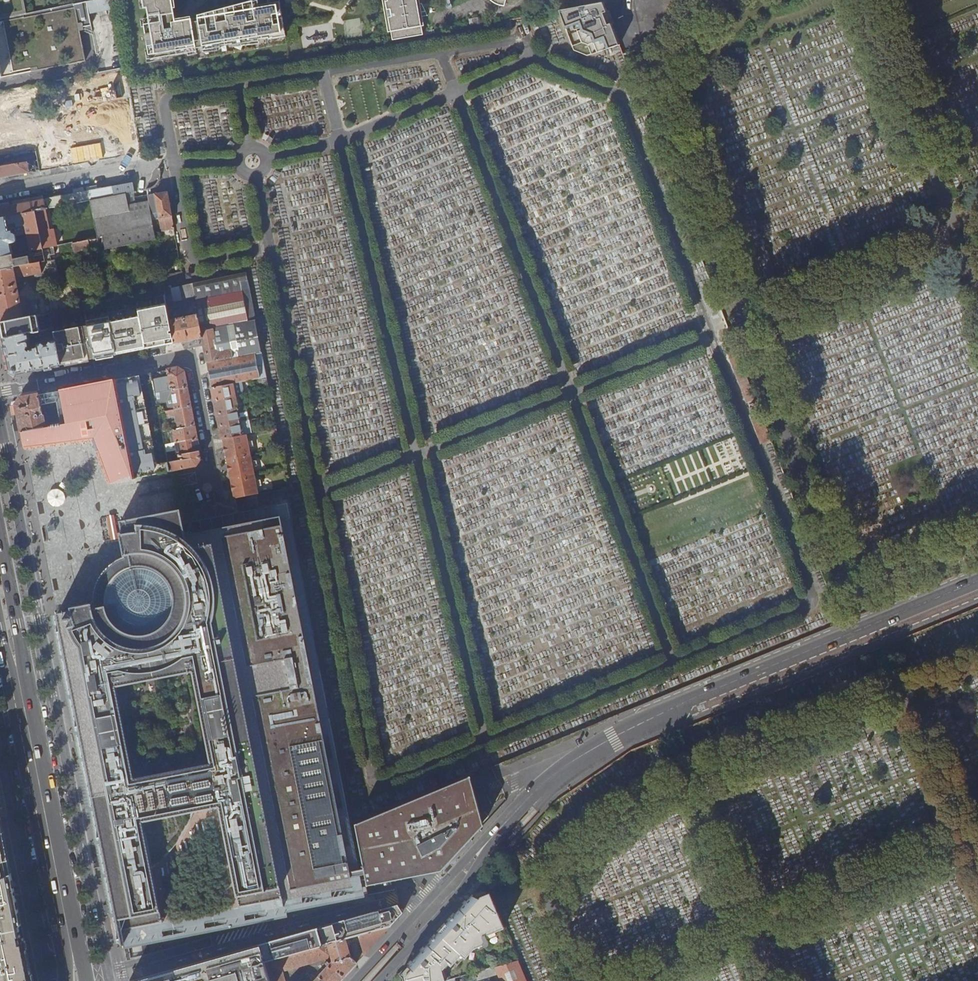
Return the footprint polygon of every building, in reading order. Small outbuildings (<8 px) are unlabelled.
[(144,9),(147,8),(149,18),(143,19),(150,60),(188,53),(182,24),(176,25),(175,19),(172,20),(171,14),(174,14),(171,0),(143,0),(144,9)] [(384,11),(387,11),(392,40),(400,39),(392,0),(382,0),(384,11)] [(400,39),(421,35),(418,17),(420,17),(427,16),(424,8),(411,10),(411,6),(416,5),(415,0),(392,0),(400,39)] [(268,40),(286,37),(279,2),(253,6),(248,7),(255,41),(268,38),(268,40)] [(610,21),(604,3),(575,14),(582,31),(596,26),(599,25),(610,21)] [(85,62),(79,32),(83,31),(81,24),(77,25),(73,5),(0,20),(0,78),(85,62)] [(198,21),(203,51),(221,48),(221,46),(255,41),(248,7),(244,8),(245,13),(237,14),(236,9),(222,11),(221,12),(222,17),(198,21)] [(197,16),(198,21),(222,17),(221,12),(222,11),(221,9),(197,16)] [(191,22),(196,52),(203,51),(198,21),(191,22)] [(182,24),(188,53),(196,52),(191,22),(182,24)] [(617,38),(613,29),(597,35),(600,44),(617,38)] [(0,97),(0,151),(37,145),(42,168),(137,150),(122,72),(0,97)] [(29,173),(27,163),(0,167),(0,178),(29,173)] [(91,200),(133,192),(134,192),(132,183),(103,188),(0,207),(0,218),(5,217),(22,214),(45,209),(48,209),(89,201),(91,200)] [(148,202),(150,214),(157,212),(158,219),(171,216),(167,191),(147,195),(148,202)] [(98,238),(153,227),(150,214),(148,202),(135,204),(133,192),(91,200),(89,201),(97,238),(98,238)] [(45,209),(22,214),(30,251),(53,247),(55,246),(53,237),(55,237),(53,229),(52,229),(49,230),(45,209)] [(5,217),(12,255),(30,251),(22,214),(5,217)] [(0,218),(0,257),(12,255),(5,217),(0,218)] [(105,249),(155,239),(153,227),(98,238),(97,238),(99,246),(105,245),(105,249)] [(74,251),(89,248),(88,240),(72,243),(74,251)] [(51,260),(50,255),(55,254),(53,247),(30,251),(12,255),(0,257),(0,270),(39,262),(49,260),(51,260)] [(49,260),(39,262),(42,273),(52,271),(49,260)] [(0,323),(22,318),(32,316),(31,312),(35,311),(33,302),(29,303),(29,301),(24,298),(19,299),(15,278),(42,273),(39,262),(0,270),(0,322),(0,323)] [(207,363),(235,357),(234,350),(218,353),(214,335),(213,336),(212,329),(248,322),(240,282),(248,280),(246,272),(192,283),(197,309),(203,338),(202,338),(207,363)] [(248,322),(255,320),(248,280),(240,282),(248,322)] [(174,301),(171,288),(164,289),(163,289),(166,303),(174,301)] [(145,310),(141,294),(135,295),(137,307),(138,311),(145,310)] [(135,295),(106,301),(108,313),(137,307),(135,295)] [(203,338),(197,309),(194,310),(195,315),(169,320),(174,343),(202,338),(203,338)] [(146,318),(145,310),(138,311),(140,319),(140,320),(143,319),(146,318)] [(145,349),(153,347),(151,334),(160,332),(160,333),(168,331),(165,314),(146,318),(143,319),(146,334),(143,335),(145,349)] [(235,357),(261,352),(255,320),(248,322),(212,329),(213,336),(214,335),(218,353),(234,350),(235,357)] [(92,329),(88,330),(89,334),(89,333),(91,344),(94,359),(116,355),(112,335),(110,323),(104,325),(106,335),(96,337),(95,332),(93,333),(92,329)] [(87,326),(53,332),(54,335),(60,366),(78,362),(77,359),(84,357),(84,361),(94,359),(91,344),(89,333),(89,334),(88,330),(87,326)] [(112,335),(116,355),(145,349),(143,335),(141,327),(121,330),(122,333),(112,335)] [(29,341),(28,333),(3,339),(5,349),(9,370),(16,374),(60,366),(54,335),(48,336),(49,342),(47,344),(44,345),(42,343),(37,344),(35,346),(36,348),(30,350),(30,352),(27,352),(25,351),(25,348),(28,348),(27,343),(28,343),(29,341)] [(238,383),(266,377),(261,352),(235,357),(207,363),(212,388),(233,384),(238,383)] [(171,390),(186,387),(183,371),(177,368),(167,370),(171,390)] [(165,373),(151,376),(154,394),(168,391),(165,373)] [(62,401),(41,405),(43,413),(44,413),(45,420),(46,427),(21,432),(23,440),(25,450),(76,444),(92,442),(107,483),(117,481),(169,471),(168,462),(154,464),(137,376),(61,391),(62,401)] [(235,397),(241,396),(238,383),(233,384),(235,397)] [(214,401),(235,397),(233,384),(212,388),(214,401)] [(175,409),(190,406),(186,387),(171,390),(175,409)] [(18,413),(21,432),(46,427),(45,420),(43,420),(43,418),(40,416),(41,413),(43,414),(43,413),(41,405),(39,395),(20,399),(16,405),(18,413)] [(238,409),(244,408),(241,396),(235,397),(238,409)] [(217,413),(238,409),(235,397),(214,401),(217,413)] [(178,428),(194,425),(190,406),(175,409),(165,411),(166,417),(172,415),(175,417),(176,417),(177,420),(174,420),(175,423),(177,423),(178,428)] [(240,422),(246,421),(244,408),(238,409),(240,422)] [(219,426),(240,422),(238,409),(217,413),(219,426)] [(245,434),(249,434),(246,421),(240,422),(243,435),(245,434)] [(243,435),(240,422),(219,426),(222,439),(223,439),(232,437),(243,435)] [(169,430),(171,443),(196,438),(194,425),(178,428),(176,429),(169,430)] [(226,452),(228,466),(227,466),(228,472),(229,472),(231,478),(232,485),(231,485),(232,491),(233,491),(235,499),(244,497),(257,494),(257,492),(258,486),(260,485),(259,480),(257,481),(254,476),(253,472),(255,466),(257,465),(256,460),(253,461),(250,456),(249,452),(250,447),(253,446),(252,440),(249,441),(246,436),(245,434),(243,435),(232,437),(223,439),(224,446),(223,446),(224,453),(226,452)] [(173,455),(176,455),(199,451),(196,438),(171,443),(173,455)] [(199,451),(176,455),(177,460),(168,462),(169,471),(196,466),(200,460),(199,451)] [(71,610),(57,613),(123,945),(365,897),(363,886),(410,877),(441,871),(483,825),(471,775),(353,824),(291,503),(260,509),(262,520),(186,535),(181,509),(120,520),(125,542),(125,556),(119,558),(113,561),(109,564),(105,567),(102,570),(100,573),(98,576),(96,580),(95,585),(94,588),(93,591),(93,597),(93,602),(71,607),(71,610)] [(11,874),(8,857),(2,828),(0,819),(0,878),(11,874)] [(506,869),(513,861),(507,856),(500,864),(506,869)] [(30,971),(26,971),(23,951),(26,951),(11,874),(0,878),(0,980),(32,980),(30,971)] [(482,943),(483,943),(483,944),(483,945),(484,945),(485,945),(486,945),(487,945),(487,944),(488,944),(488,943),(488,942),(488,941),(487,939),(485,934),(495,930),(504,927),(489,893),(486,893),(477,895),(472,894),(446,923),(451,927),(448,929),(442,936),(440,933),(440,931),(440,932),(438,933),(436,934),(434,936),(432,939),(430,942),(429,944),(431,944),(434,945),(423,957),(419,953),(401,973),(406,978),(407,980),(440,980),(437,971),(439,970),(441,970),(445,965),(447,967),(462,965),(467,965),(472,951),(472,949),(482,943)] [(264,961),(391,925),(403,913),(398,905),(130,980),(269,980),(264,961)] [(362,957),(391,925),(264,961),(269,980),(340,980),(362,957)] [(485,934),(487,939),(497,935),(495,930),(485,934)] [(495,967),(500,980),(527,980),(518,960),(495,967)] [(495,967),(491,968),(490,968),(491,974),(480,977),(481,980),(500,980),(495,967)] [(491,974),(490,968),(472,974),(473,979),(480,977),(491,974)]
